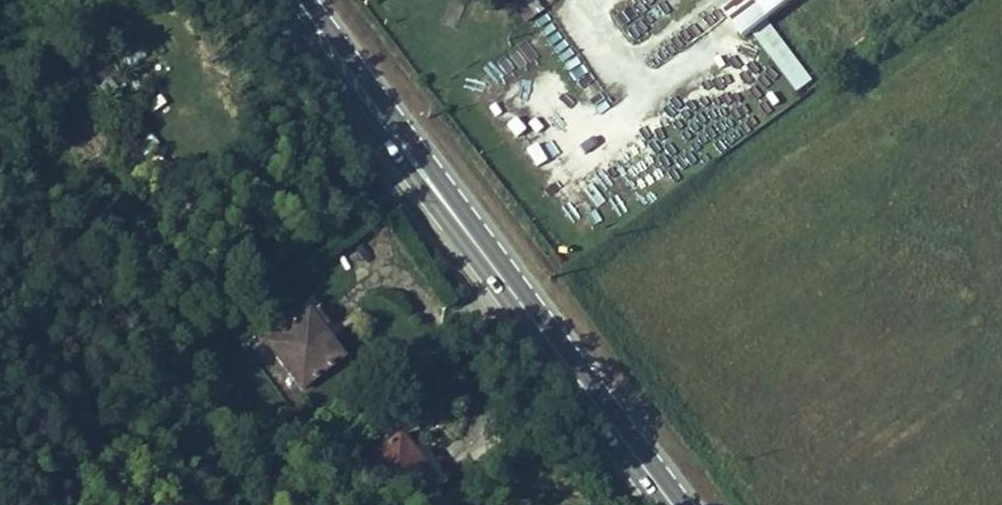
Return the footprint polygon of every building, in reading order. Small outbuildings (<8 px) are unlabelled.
[(724,12),(744,37),(793,0),(740,0),(724,12)] [(343,357),(309,311),(267,343),(301,389),(343,357)] [(401,433),(359,465),(388,504),(401,504),(435,479),(401,433)] [(435,452),(427,441),(419,447),(427,458),(435,452)]
